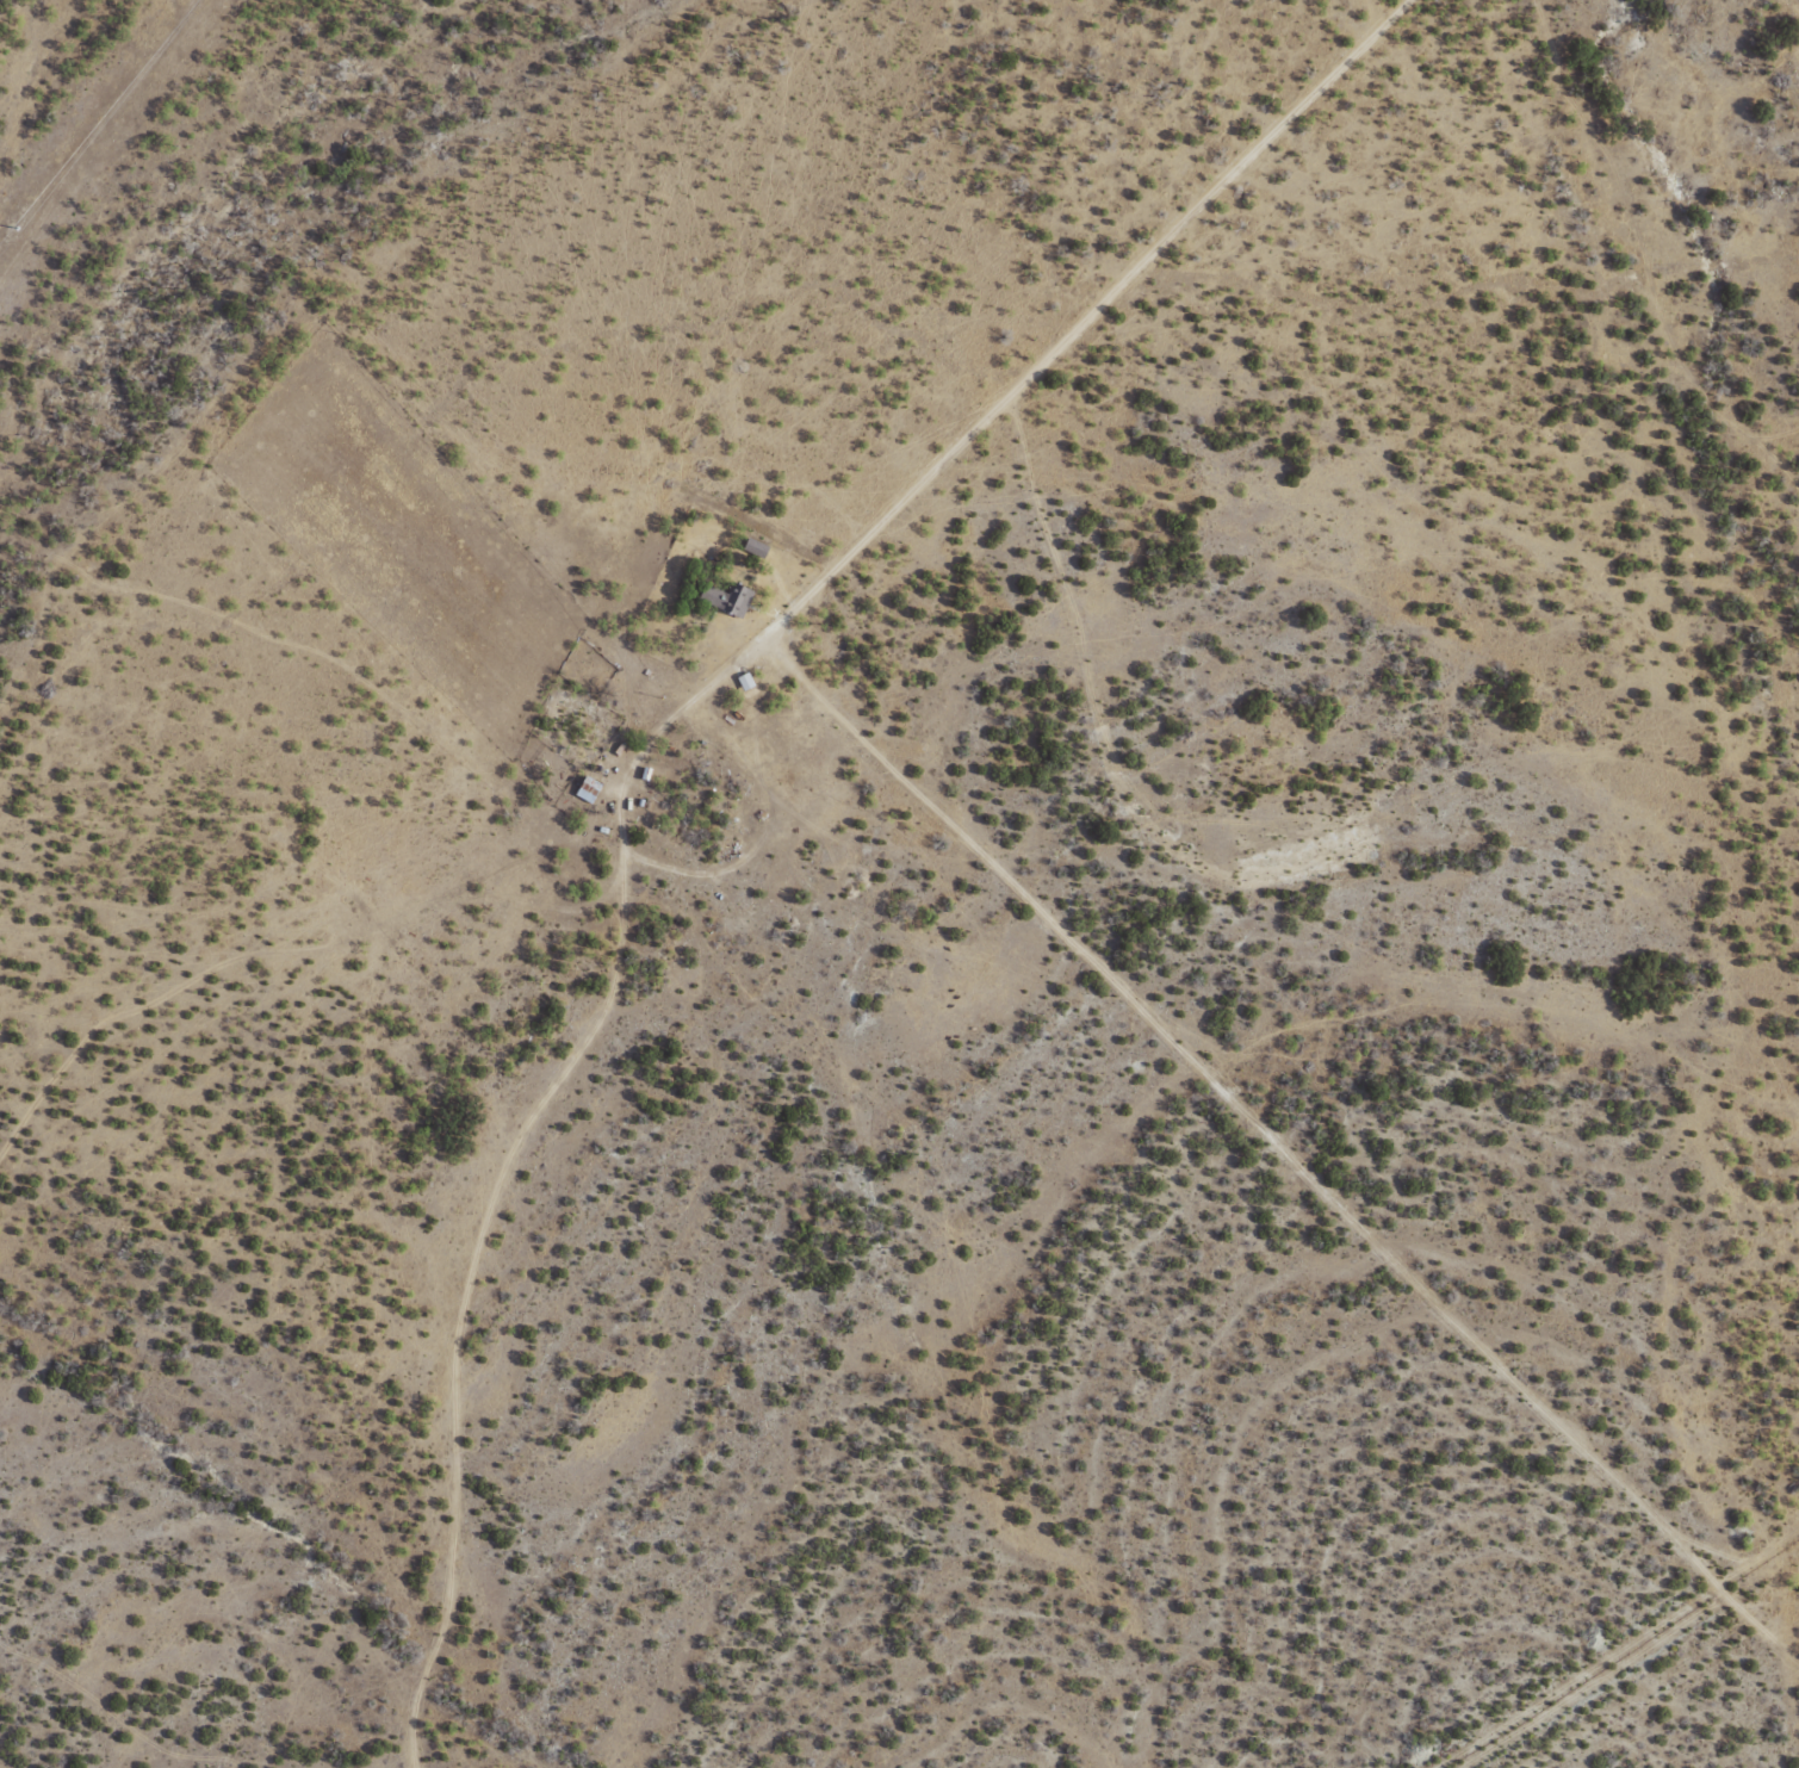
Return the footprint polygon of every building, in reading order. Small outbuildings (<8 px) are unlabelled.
[(752,590),(732,581),(724,599),(703,590),(699,598),(740,616),(752,590)] [(742,688),(751,684),(745,673),(736,677),(742,688)]
